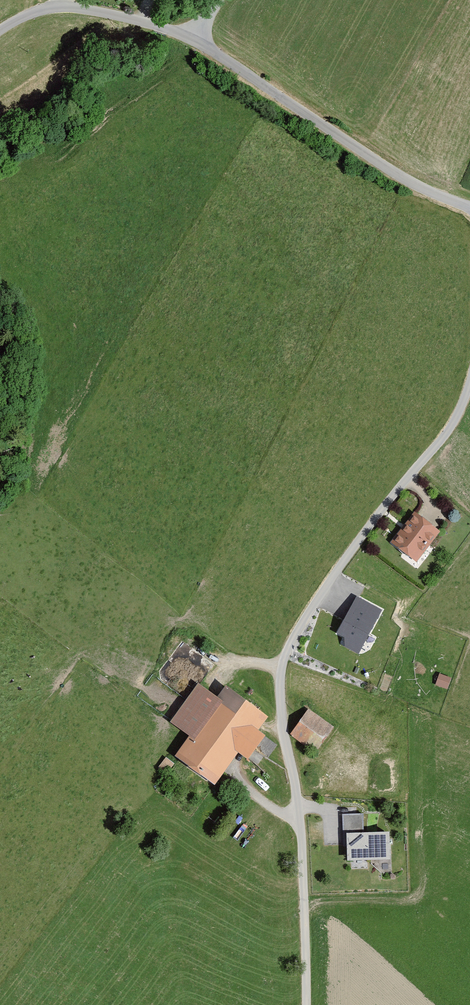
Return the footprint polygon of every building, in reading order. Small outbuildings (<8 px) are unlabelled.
[(411,514),(390,542),(413,558),(434,531),(411,514)] [(383,610),(356,596),(336,634),(344,638),(344,647),(359,655),(383,610)] [(440,672),(436,683),(449,688),(453,676),(440,672)] [(190,736),(176,755),(211,781),(236,748),(243,753),(256,736),(248,730),(258,717),(224,691),(215,703),(196,689),(171,722),(190,736)] [(314,750),(328,729),(305,714),(292,735),(314,750)] [(363,814),(342,815),(343,846),(346,846),(347,863),(390,861),(390,833),(363,834),(363,814)]
